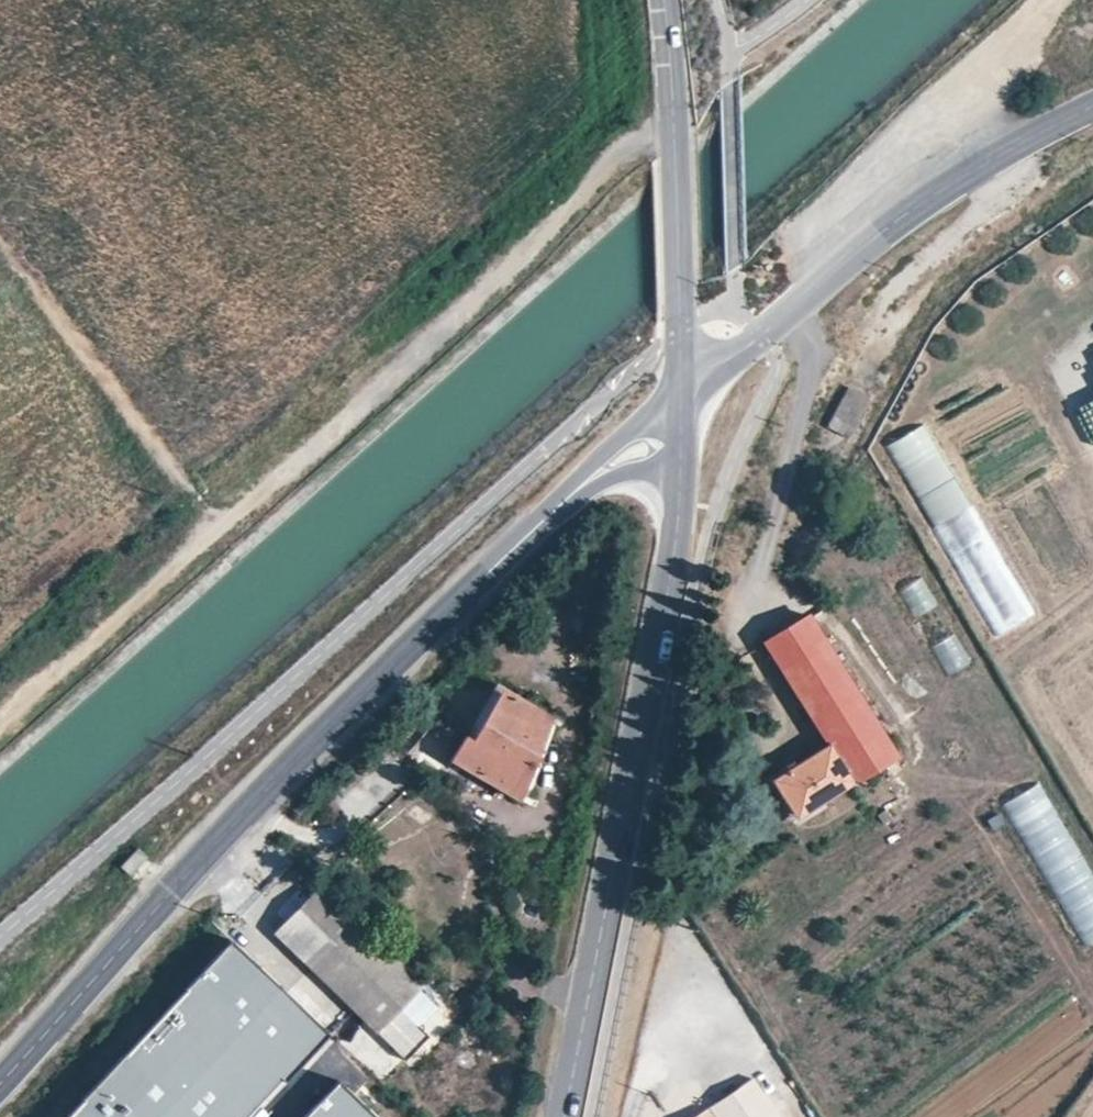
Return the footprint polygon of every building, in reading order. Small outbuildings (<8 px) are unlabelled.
[(846,386),(826,425),(848,439),(870,398),(846,386)] [(1092,438),(1092,388),(1072,395),(1088,439),(1092,438)] [(1033,613),(926,423),(888,444),(995,634),(1033,613)] [(945,677),(969,666),(926,576),(902,588),(945,677)] [(760,643),(821,745),(769,777),(794,821),(894,761),(807,614),(785,628),(760,643)] [(500,792),(517,801),(553,715),(497,684),(468,738),(462,734),(447,762),(500,792)] [(123,865),(133,876),(150,860),(140,849),(123,865)] [(272,937),(374,1033),(421,984),(319,887),(296,912),(272,937)] [(63,1116),(253,1116),(325,1041),(228,940),(63,1116)] [(299,1116),(375,1116),(336,1079),(299,1116)] [(710,1110),(715,1116),(776,1116),(752,1082),(710,1110)]
